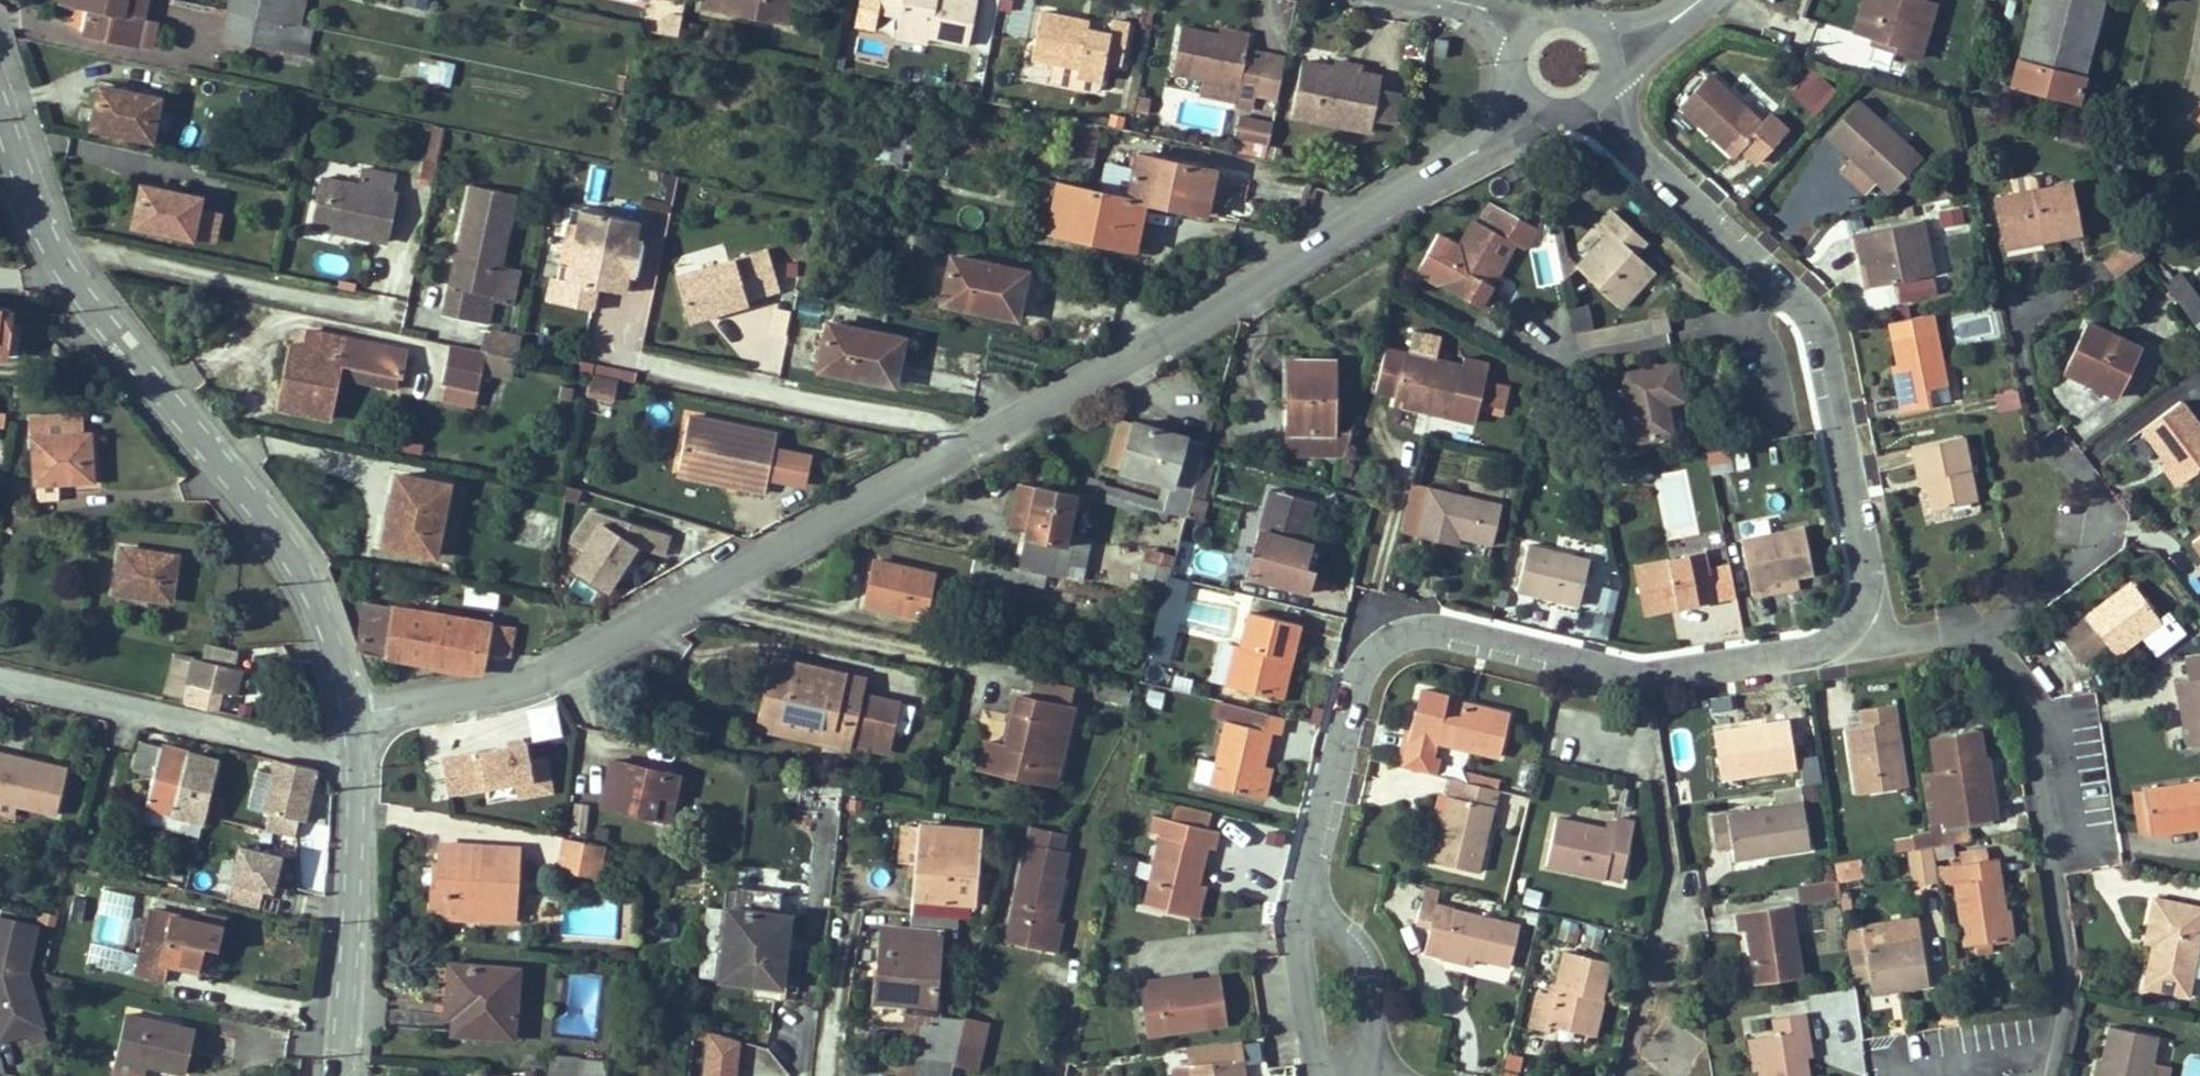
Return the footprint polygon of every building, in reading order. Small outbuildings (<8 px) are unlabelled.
[(91,4),(85,33),(138,44),(138,42),(143,20),(147,0),(70,0),(91,4)] [(229,10),(284,21),(299,24),(302,25),(307,0),(231,0),(229,10)] [(706,7),(706,9),(787,25),(792,0),(708,0),(706,7)] [(877,12),(899,16),(897,24),(930,31),(928,37),(968,45),(977,0),(879,0),(877,12)] [(1935,4),(1923,0),(1864,0),(1855,31),(1873,37),(1897,44),(1895,50),(1919,57),(1935,4)] [(2103,0),(2033,0),(2012,84),(2077,101),(2103,0)] [(223,38),(279,49),(279,46),(284,21),(229,10),(223,38)] [(1099,88),(1100,80),(1102,80),(1106,61),(1121,64),(1129,24),(1112,20),(1109,34),(1087,29),(1079,28),(1081,20),(1040,12),(1031,59),(1053,63),(1049,83),(1094,92),(1099,88)] [(678,37),(682,15),(671,13),(659,21),(656,33),(678,37)] [(143,20),(138,42),(151,45),(156,22),(143,20)] [(1079,28),(1087,29),(1089,21),(1081,20),(1079,28)] [(284,21),(279,46),(307,51),(309,41),(296,38),(299,24),(284,21)] [(684,30),(684,33),(698,36),(700,25),(686,21),(684,30)] [(309,41),(312,27),(302,25),(299,24),(296,38),(309,41)] [(930,31),(897,24),(895,37),(927,44),(928,37),(930,31)] [(1252,110),(1256,92),(1263,57),(1246,53),(1248,41),(1247,41),(1219,35),(1181,27),(1172,73),(1202,78),(1238,85),(1235,100),(1234,107),(1252,110)] [(1219,35),(1247,41),(1249,33),(1221,28),(1219,35)] [(705,30),(704,37),(714,39),(715,32),(705,30)] [(1895,50),(1897,44),(1873,37),(1872,43),(1895,50)] [(1434,55),(1445,57),(1448,41),(1437,38),(1434,55)] [(1284,61),(1263,57),(1256,92),(1277,96),(1284,61)] [(453,64),(423,58),(419,78),(449,85),(453,64)] [(1291,116),(1371,131),(1373,119),(1379,89),(1381,77),(1360,72),(1334,67),(1302,61),(1291,116)] [(1335,61),(1334,67),(1360,72),(1361,66),(1335,61)] [(1763,123),(1710,74),(1680,107),(1733,156),(1740,148),(1756,163),(1786,130),(1770,115),(1763,123)] [(1238,85),(1202,78),(1199,93),(1235,100),(1238,85)] [(962,83),(960,91),(971,94),(973,85),(962,83)] [(159,99),(100,87),(92,128),(151,140),(159,99)] [(1393,123),(1399,93),(1379,89),(1373,119),(1393,123)] [(1150,99),(1140,97),(1137,111),(1147,113),(1150,99)] [(1922,158),(1858,100),(1826,135),(1853,159),(1853,160),(1858,155),(1880,175),(1894,189),(1922,158)] [(1264,157),(1273,118),(1241,110),(1232,149),(1264,157)] [(1123,128),(1125,118),(1111,114),(1108,125),(1123,128)] [(1071,129),(1097,135),(1099,124),(1073,119),(1071,129)] [(433,126),(425,161),(436,163),(444,128),(433,126)] [(1267,157),(1279,159),(1281,149),(1269,146),(1267,157)] [(1219,200),(1221,190),(1225,172),(1190,165),(1190,163),(1161,157),(1161,159),(1137,154),(1137,157),(1132,156),(1130,166),(1135,167),(1133,176),(1104,170),(1099,191),(1139,200),(1144,201),(1216,216),(1220,200),(1219,200)] [(1880,175),(1858,155),(1853,160),(1853,159),(1841,172),(1864,192),(1875,180),(1880,175)] [(420,178),(432,180),(436,163),(425,161),(423,161),(420,178)] [(362,167),(358,185),(321,178),(311,227),(387,243),(398,193),(393,193),(397,175),(362,167)] [(1894,189),(1880,175),(1875,180),(1890,194),(1894,189)] [(2038,190),(2035,178),(2031,175),(2014,178),(2011,183),(2014,195),(2038,190)] [(1048,231),(1112,245),(1119,215),(1135,218),(1139,200),(1099,191),(1058,183),(1048,231)] [(2081,232),(2071,183),(2038,190),(2014,195),(1995,199),(2003,240),(2006,240),(2040,232),(2042,240),(2081,232)] [(192,238),(201,197),(142,185),(133,226),(192,238)] [(443,314),(488,324),(494,297),(499,298),(498,302),(511,305),(512,301),(513,301),(520,269),(500,265),(515,194),(471,185),(443,314)] [(1112,245),(1134,249),(1144,201),(1139,200),(1135,218),(1119,215),(1112,245)] [(1438,233),(1416,272),(1484,310),(1500,281),(1494,277),(1514,242),(1524,248),(1535,228),(1489,203),(1479,222),(1474,220),(1460,246),(1438,233)] [(214,243),(220,212),(199,207),(192,238),(214,243)] [(571,207),(568,221),(579,223),(582,209),(571,207)] [(635,241),(635,239),(639,221),(582,209),(579,223),(568,221),(564,242),(622,255),(626,239),(635,241)] [(1651,268),(1635,253),(1647,242),(1613,211),(1601,223),(1610,231),(1577,267),(1578,268),(1621,307),(1634,292),(1631,290),(1651,268)] [(1933,274),(1922,220),(1853,234),(1857,252),(1864,250),(1871,287),(1933,274)] [(1566,256),(1560,229),(1552,231),(1558,257),(1566,256)] [(2042,240),(2040,232),(2006,240),(2007,247),(2042,240)] [(635,241),(626,239),(622,255),(639,258),(642,241),(635,239),(635,241)] [(624,292),(628,274),(619,272),(622,255),(564,242),(559,265),(569,267),(567,280),(556,278),(551,277),(547,300),(592,310),(597,287),(624,292)] [(2144,256),(2134,243),(2126,249),(2136,263),(2144,256)] [(768,249),(676,276),(689,321),(714,314),(713,310),(720,307),(722,312),(748,304),(747,300),(780,290),(768,249)] [(639,258),(622,255),(619,272),(628,274),(635,276),(639,258)] [(1562,280),(1578,268),(1577,267),(1566,256),(1558,257),(1562,280)] [(1025,274),(952,259),(943,303),(1016,318),(1025,274)] [(2179,273),(2173,278),(2167,271),(2166,272),(2160,263),(2154,267),(2199,329),(2199,328),(2199,301),(2179,273)] [(569,267),(559,265),(556,278),(567,280),(569,267)] [(1634,292),(1654,270),(1651,268),(1631,290),(1634,292)] [(1952,290),(1949,274),(1932,278),(1936,293),(1952,290)] [(1039,313),(1045,280),(1030,278),(1024,310),(1039,313)] [(1936,293),(1932,278),(1899,285),(1903,300),(1936,293)] [(798,291),(793,313),(804,315),(808,294),(798,291)] [(1588,301),(1568,306),(1573,327),(1593,322),(1588,301)] [(1910,318),(1908,305),(1891,309),(1894,321),(1910,318)] [(11,308),(0,306),(0,356),(5,357),(11,308)] [(1948,385),(1933,313),(1910,318),(1894,321),(1888,323),(1896,365),(1902,393),(1897,394),(1900,412),(1931,406),(1930,404),(1927,389),(1948,385)] [(2119,398),(2141,349),(2086,323),(2063,372),(2119,398)] [(902,340),(829,324),(820,369),(893,384),(902,340)] [(279,408),(321,417),(328,419),(337,376),(361,381),(364,367),(399,375),(404,350),(309,330),(306,346),(299,345),(290,387),(284,386),(279,408)] [(491,330),(486,352),(514,358),(517,358),(522,337),(491,330)] [(1436,359),(1441,336),(1413,330),(1408,353),(1436,359)] [(292,344),(284,386),(290,387),(299,345),(292,344)] [(486,352),(454,345),(446,384),(451,386),(473,390),(478,391),(482,371),(510,377),(514,358),(486,352)] [(1510,386),(1485,380),(1489,363),(1464,357),(1462,366),(1436,359),(1408,353),(1386,348),(1375,390),(1395,395),(1431,404),(1430,412),(1475,423),(1480,403),(1504,409),(1510,386)] [(1300,361),(1300,355),(1284,355),(1283,399),(1289,399),(1290,361),(1300,361)] [(1333,431),(1334,362),(1300,361),(1290,361),(1289,399),(1288,455),(1345,456),(1352,432),(1333,431)] [(1673,434),(1667,403),(1682,399),(1675,363),(1623,374),(1637,441),(1673,434)] [(607,377),(609,367),(594,364),(591,373),(607,377)] [(1902,393),(1896,365),(1891,366),(1897,394),(1902,393)] [(396,388),(399,375),(364,367),(361,381),(396,388)] [(607,377),(618,379),(634,382),(636,373),(609,367),(607,377)] [(614,401),(618,379),(607,377),(591,373),(587,395),(614,401)] [(559,398),(570,400),(572,387),(561,385),(559,398)] [(1951,400),(1948,385),(1927,389),(1930,404),(1951,400)] [(473,390),(451,386),(448,402),(470,406),(473,390)] [(2021,407),(2017,390),(1996,394),(2000,412),(2021,407)] [(1430,412),(1431,404),(1395,395),(1393,403),(1430,412)] [(398,409),(398,398),(386,399),(387,409),(398,409)] [(2198,425),(2180,401),(2143,429),(2166,461),(2169,459),(2185,480),(2199,469),(2199,427),(2198,425)] [(92,480),(89,435),(78,435),(77,416),(32,418),(36,483),(59,482),(92,480)] [(765,492),(767,481),(774,445),(777,434),(689,416),(678,468),(719,477),(720,471),(743,476),(741,487),(765,492)] [(1120,470),(1134,423),(1121,419),(1107,466),(1120,470)] [(1196,481),(1203,454),(1206,443),(1134,423),(1120,470),(1163,482),(1170,484),(1163,511),(1168,512),(1185,518),(1192,495),(1196,481)] [(1976,500),(1963,436),(1913,446),(1919,479),(1920,479),(1926,477),(1929,488),(1933,509),(1976,500)] [(1766,454),(1763,442),(1747,445),(1750,458),(1766,454)] [(774,445),(767,481),(802,488),(809,453),(774,445)] [(1557,464),(1561,449),(1545,445),(1541,460),(1557,464)] [(1733,470),(1729,448),(1706,452),(1710,474),(1733,470)] [(1207,484),(1214,458),(1203,454),(1196,481),(1207,484)] [(2185,480),(2169,459),(2166,461),(2162,463),(2178,485),(2185,480)] [(1351,477),(1354,464),(1345,461),(1341,474),(1351,477)] [(1653,478),(1650,466),(1644,467),(1647,479),(1653,478)] [(1647,479),(1644,467),(1629,470),(1631,482),(1647,479)] [(677,474),(741,487),(743,476),(720,471),(719,477),(678,468),(677,474)] [(1628,479),(1626,470),(1610,473),(1612,482),(1628,479)] [(1686,470),(1655,476),(1665,533),(1696,527),(1686,470)] [(449,485),(397,475),(389,516),(393,517),(387,546),(434,556),(449,485)] [(1163,511),(1170,484),(1163,482),(1158,500),(1104,484),(1105,481),(1089,476),(1085,488),(1163,511)] [(1929,488),(1926,477),(1920,479),(1923,489),(1929,488)] [(1203,499),(1207,484),(1196,481),(1192,495),(1203,499)] [(60,500),(59,482),(36,483),(37,501),(60,500)] [(1028,530),(1037,486),(1020,483),(1010,527),(1028,530)] [(1418,536),(1430,489),(1412,485),(1401,532),(1418,536)] [(1066,544),(1068,533),(1076,494),(1037,486),(1028,530),(1019,568),(1046,574),(1065,578),(1065,577),(1072,545),(1066,544)] [(1163,511),(1085,488),(1082,499),(1099,504),(1100,501),(1166,520),(1168,512),(1163,511)] [(1305,567),(1311,545),(1303,543),(1297,541),(1299,532),(1306,534),(1315,501),(1270,489),(1246,576),(1307,593),(1314,569),(1305,567)] [(1492,544),(1501,506),(1430,489),(1418,536),(1448,544),(1451,534),(1452,529),(1459,531),(1458,535),(1492,544)] [(670,535),(591,510),(570,543),(583,551),(572,568),(607,591),(636,547),(663,555),(670,535)] [(1741,534),(1768,526),(1765,515),(1738,523),(1741,534)] [(393,517),(389,516),(383,545),(387,546),(393,517)] [(1813,574),(1804,527),(1741,540),(1752,593),(1769,589),(1768,583),(1797,577),(1813,574)] [(1520,545),(1524,531),(1514,529),(1511,543),(1520,545)] [(1303,543),(1306,534),(1299,532),(1297,541),(1303,543)] [(1081,581),(1090,538),(1068,533),(1066,544),(1072,545),(1065,577),(1081,581)] [(1579,606),(1590,559),(1528,544),(1516,591),(1579,606)] [(1314,569),(1319,547),(1311,545),(1305,567),(1314,569)] [(636,547),(622,569),(626,572),(642,549),(636,547)] [(170,600),(176,556),(122,548),(115,592),(170,600)] [(1149,565),(1153,551),(1146,549),(1143,563),(1149,565)] [(1164,588),(1172,556),(1153,551),(1149,565),(1143,563),(1135,594),(1162,600),(1165,589),(1164,588)] [(1708,566),(1705,551),(1688,555),(1691,570),(1708,566)] [(1715,600),(1708,566),(1691,570),(1688,555),(1633,565),(1643,614),(1715,600)] [(1019,568),(1017,568),(977,558),(971,582),(1015,593),(1018,580),(1043,586),(1044,585),(1046,574),(1019,568)] [(924,618),(933,573),(875,560),(872,574),(877,575),(876,583),(870,582),(865,605),(924,618)] [(1734,596),(1727,562),(1708,566),(1715,600),(1734,596)] [(1063,590),(1065,578),(1046,574),(1044,585),(1063,590)] [(1175,600),(1181,579),(1170,576),(1164,597),(1175,600)] [(1799,587),(1797,577),(1768,583),(1769,589),(1752,593),(1753,597),(1799,587)] [(2115,604),(2136,588),(2132,582),(2111,598),(2115,604)] [(1613,612),(1618,590),(1603,586),(1598,608),(1613,612)] [(2115,655),(2160,620),(2136,588),(2115,604),(2111,598),(2060,637),(2080,663),(2106,643),(2115,655)] [(1504,608),(1509,592),(1501,589),(1496,605),(1504,608)] [(358,651),(456,671),(457,668),(484,672),(487,651),(509,655),(514,629),(492,625),(493,624),(365,603),(358,651)] [(1271,696),(1280,657),(1291,660),(1299,624),(1249,612),(1241,646),(1236,645),(1226,686),(1271,696)] [(2040,649),(2026,631),(2018,637),(2031,655),(2040,649)] [(242,695),(247,671),(234,667),(237,651),(206,644),(202,660),(195,658),(189,682),(242,695)] [(2186,652),(2188,672),(2199,671),(2199,650),(2186,652)] [(189,682),(195,658),(174,653),(164,693),(185,697),(189,682)] [(1281,699),(1291,660),(1280,657),(1271,696),(1281,699)] [(898,703),(859,694),(841,690),(845,674),(773,658),(761,712),(782,717),(829,728),(826,744),(848,749),(849,744),(887,751),(898,703)] [(859,694),(862,678),(845,675),(841,690),(859,694)] [(2177,682),(2180,700),(2187,699),(2191,726),(2194,748),(2199,747),(2199,678),(2177,682)] [(1070,707),(1074,689),(1033,680),(1029,698),(1070,707)] [(1107,700),(1111,685),(1099,682),(1095,698),(1107,700)] [(1128,705),(1132,690),(1111,685),(1107,700),(1128,705)] [(1500,756),(1510,714),(1447,699),(1448,696),(1420,689),(1416,709),(1415,709),(1410,730),(1401,767),(1436,775),(1440,758),(1434,757),(1438,741),(1500,756)] [(1055,783),(1072,708),(1070,707),(1029,698),(1017,696),(1006,747),(994,744),(988,767),(988,768),(1055,783)] [(2191,726),(2187,699),(2180,700),(2184,727),(2191,726)] [(562,736),(556,704),(527,709),(533,741),(562,736)] [(1906,787),(1894,704),(1861,709),(1863,725),(1849,727),(1859,794),(1906,787)] [(1263,765),(1271,732),(1279,734),(1284,716),(1252,709),(1249,726),(1226,720),(1210,786),(1255,797),(1263,765)] [(778,732),(782,717),(761,712),(758,728),(778,732)] [(826,744),(829,728),(782,717),(778,732),(826,744)] [(1792,768),(1784,721),(1714,732),(1721,779),(1792,768)] [(1401,767),(1410,730),(1407,729),(1398,766),(1401,767)] [(1992,819),(1983,758),(1978,730),(1932,737),(1937,771),(1921,774),(1930,833),(1932,846),(1950,843),(1970,840),(1968,823),(1992,819)] [(988,767),(994,744),(985,742),(979,765),(988,767)] [(514,782),(533,778),(530,761),(527,743),(441,758),(448,793),(514,782)] [(64,761),(0,747),(0,796),(13,799),(55,808),(64,761)] [(154,784),(146,818),(200,829),(204,815),(215,769),(138,751),(131,779),(154,784)] [(1817,772),(1814,757),(1799,760),(1802,775),(1817,772)] [(1997,819),(1987,757),(1983,758),(1992,819),(1997,819)] [(552,791),(546,758),(530,761),(533,778),(514,782),(517,797),(552,791)] [(674,797),(679,776),(660,771),(659,775),(653,774),(654,770),(612,761),(602,805),(652,816),(657,794),(674,797)] [(1263,799),(1271,767),(1263,765),(1255,797),(1263,799)] [(329,844),(332,796),(215,769),(204,815),(329,844)] [(1471,783),(1473,775),(1463,773),(1462,781),(1471,783)] [(1497,789),(1498,781),(1473,775),(1471,783),(1497,789)] [(1479,871),(1498,789),(1497,789),(1471,783),(1462,781),(1452,778),(1448,795),(1454,797),(1448,826),(1441,824),(1433,861),(1479,871)] [(2144,790),(2150,831),(2186,825),(2187,830),(2199,828),(2199,781),(2144,790)] [(1775,806),(1803,801),(1820,799),(1818,783),(1773,790),(1775,806)] [(2150,831),(2144,790),(2134,791),(2140,833),(2150,831)] [(669,820),(674,797),(657,794),(652,816),(669,820)] [(1448,826),(1454,797),(1448,795),(1441,824),(1448,826)] [(0,796),(0,807),(11,810),(13,799),(0,796)] [(860,810),(861,800),(851,799),(850,809),(860,810)] [(1810,848),(1803,801),(1775,806),(1710,816),(1716,849),(1732,846),(1733,854),(1766,849),(1767,855),(1810,848)] [(585,833),(589,805),(574,803),(571,831),(585,833)] [(1208,828),(1211,814),(1177,806),(1173,820),(1208,828)] [(1197,883),(1206,847),(1212,848),(1217,830),(1208,828),(1173,820),(1155,815),(1150,834),(1161,836),(1144,906),(1189,917),(1197,883)] [(1626,860),(1634,822),(1616,818),(1615,823),(1614,830),(1605,828),(1556,818),(1546,865),(1605,878),(1606,877),(1610,856),(1625,860),(1626,860)] [(1614,830),(1615,823),(1607,821),(1605,828),(1614,830)] [(562,836),(564,825),(553,823),(551,834),(562,836)] [(2187,830),(2186,825),(2150,831),(2151,836),(2187,830)] [(606,841),(608,828),(598,826),(595,839),(606,841)] [(973,902),(978,831),(921,826),(921,828),(918,859),(917,866),(924,866),(922,896),(915,896),(912,895),(911,913),(956,917),(958,900),(973,902)] [(918,859),(921,828),(904,827),(901,858),(918,859)] [(1061,851),(1065,834),(1032,827),(1028,845),(1061,851)] [(1281,845),(1284,835),(1269,832),(1267,842),(1281,845)] [(1932,846),(1930,833),(1911,835),(1912,837),(1914,849),(1932,846)] [(218,896),(265,908),(282,846),(239,835),(233,858),(228,857),(218,896)] [(1914,849),(1912,837),(1900,839),(1902,850),(1914,849)] [(599,876),(605,845),(564,838),(558,868),(599,876)] [(1951,855),(1950,843),(1932,846),(1932,847),(1934,858),(1951,855)] [(514,922),(518,848),(440,844),(440,863),(439,885),(433,884),(432,909),(445,909),(444,918),(462,919),(462,910),(476,911),(475,920),(514,922)] [(1054,915),(1062,877),(1061,876),(1066,853),(1061,851),(1028,845),(1023,868),(1022,868),(1007,940),(1043,947),(1048,921),(1050,914),(1054,915)] [(1937,882),(1935,864),(1934,858),(1932,847),(1908,850),(1913,885),(1937,882)] [(1767,855),(1766,849),(1733,854),(1734,861),(1767,855)] [(2004,912),(1996,858),(1985,860),(1984,850),(1961,854),(1962,863),(1944,866),(1947,883),(1956,882),(1965,946),(1977,944),(1989,942),(2004,940),(2000,913),(2004,912)] [(781,892),(785,856),(750,851),(746,888),(781,892)] [(1133,877),(1137,859),(1119,854),(1115,873),(1133,877)] [(1621,880),(1625,860),(1610,856),(1606,877),(1621,880)] [(1863,876),(1860,858),(1836,862),(1838,878),(1863,876)] [(922,896),(924,866),(917,866),(915,896),(922,896)] [(1840,895),(1837,880),(1799,886),(1802,901),(1840,895)] [(1195,918),(1203,885),(1197,883),(1189,917),(1195,918)] [(734,910),(737,887),(726,885),(723,908),(734,910)] [(1436,905),(1440,889),(1425,885),(1421,901),(1436,905)] [(1779,895),(1800,891),(1799,886),(1778,889),(1779,895)] [(779,957),(784,915),(778,914),(781,892),(746,888),(737,887),(734,910),(723,908),(707,906),(699,976),(781,986),(784,958),(779,957)] [(1537,907),(1542,893),(1527,888),(1523,903),(1537,907)] [(2199,934),(2199,908),(2154,899),(2146,941),(2154,943),(2145,987),(2188,995),(2193,970),(2199,935),(2199,934)] [(1430,926),(1436,905),(1421,901),(1415,923),(1430,926)] [(169,978),(173,963),(176,952),(221,964),(230,923),(207,917),(156,904),(140,971),(169,978)] [(1802,977),(1790,904),(1736,913),(1739,931),(1747,930),(1756,984),(1802,977)] [(1509,966),(1519,925),(1436,905),(1430,926),(1424,952),(1442,956),(1442,957),(1442,958),(1444,950),(1474,957),(1509,966)] [(210,906),(207,917),(230,923),(232,911),(210,906)] [(1535,924),(1538,913),(1529,911),(1527,922),(1535,924)] [(2013,939),(2009,911),(2004,912),(2000,913),(2004,940),(2013,939)] [(934,1004),(940,935),(955,936),(956,917),(911,913),(910,930),(882,928),(879,968),(885,969),(883,1000),(907,1002),(934,1004)] [(784,958),(789,916),(784,915),(779,957),(784,958)] [(1921,938),(1918,916),(1861,925),(1862,931),(1865,947),(1921,938)] [(37,1026),(20,977),(33,926),(0,918),(0,1040),(37,1026)] [(1572,942),(1578,923),(1563,919),(1557,938),(1572,942)] [(1056,950),(1062,924),(1048,921),(1043,947),(1056,950)] [(1599,949),(1604,929),(1589,925),(1583,945),(1599,949)] [(1865,947),(1862,931),(1846,934),(1849,950),(1865,947)] [(1865,947),(1849,950),(1854,983),(1870,980),(1871,988),(1897,984),(1898,990),(1929,985),(1921,938),(1865,947)] [(88,959),(131,970),(136,952),(93,941),(88,959)] [(1991,951),(1989,942),(1977,944),(1978,952),(1991,951)] [(1474,957),(1444,950),(1442,958),(1473,965),(1474,957)] [(221,964),(176,952),(173,963),(219,976),(221,964)] [(1588,1032),(1596,996),(1601,997),(1601,996),(1609,963),(1564,952),(1556,986),(1554,996),(1549,995),(1538,992),(1530,1025),(1547,1030),(1549,1023),(1588,1032)] [(454,1015),(458,964),(450,964),(446,1015),(454,1015)] [(513,1037),(518,969),(458,964),(454,1015),(452,1033),(513,1037)] [(883,1000),(885,969),(879,968),(876,1000),(883,1000)] [(1191,981),(1190,974),(1157,978),(1158,985),(1191,981)] [(1227,1024),(1221,976),(1191,981),(1158,985),(1157,978),(1139,981),(1147,1036),(1227,1024)] [(1872,995),(1898,990),(1897,984),(1871,988),(1872,995)] [(1595,1034),(1604,997),(1601,996),(1601,997),(1596,996),(1588,1032),(1595,1034)] [(932,1025),(934,1004),(907,1002),(905,1022),(919,1024),(932,1025)] [(120,1051),(149,1058),(189,1069),(199,1026),(132,1008),(120,1051)] [(1802,1032),(1807,1031),(1804,1013),(1773,1018),(1775,1035),(1760,1037),(1760,1038),(1766,1075),(1809,1075),(1806,1057),(1802,1032)] [(954,1062),(964,1019),(933,1016),(932,1025),(919,1024),(915,1058),(954,1062)] [(977,1069),(987,1024),(964,1019),(954,1062),(954,1064),(977,1069)] [(2158,1036),(2110,1026),(2103,1058),(2099,1075),(2150,1075),(2153,1063),(2158,1036)] [(741,1033),(706,1029),(701,1074),(718,1075),(736,1075),(741,1033)] [(1811,1056),(1807,1031),(1802,1032),(1806,1057),(1811,1056)] [(1234,1060),(1242,1059),(1240,1038),(1188,1046),(1190,1066),(1174,1069),(1175,1075),(1236,1075),(1234,1060)] [(1764,1067),(1760,1038),(1749,1039),(1754,1069),(1764,1067)] [(146,1070),(149,1058),(120,1051),(118,1062),(146,1070)] [(579,1059),(554,1057),(552,1075),(578,1075),(579,1059)] [(915,1058),(899,1057),(898,1075),(914,1075),(915,1058)] [(2103,1058),(2097,1057),(2093,1075),(2099,1075),(2103,1058)] [(954,1064),(954,1062),(915,1058),(914,1075),(951,1075),(954,1064)] [(607,1061),(579,1059),(578,1075),(605,1075),(607,1061)] [(1242,1059),(1234,1060),(1236,1075),(1245,1075),(1242,1059)] [(2169,1066),(2153,1063),(2150,1075),(2167,1075),(2169,1066)]
